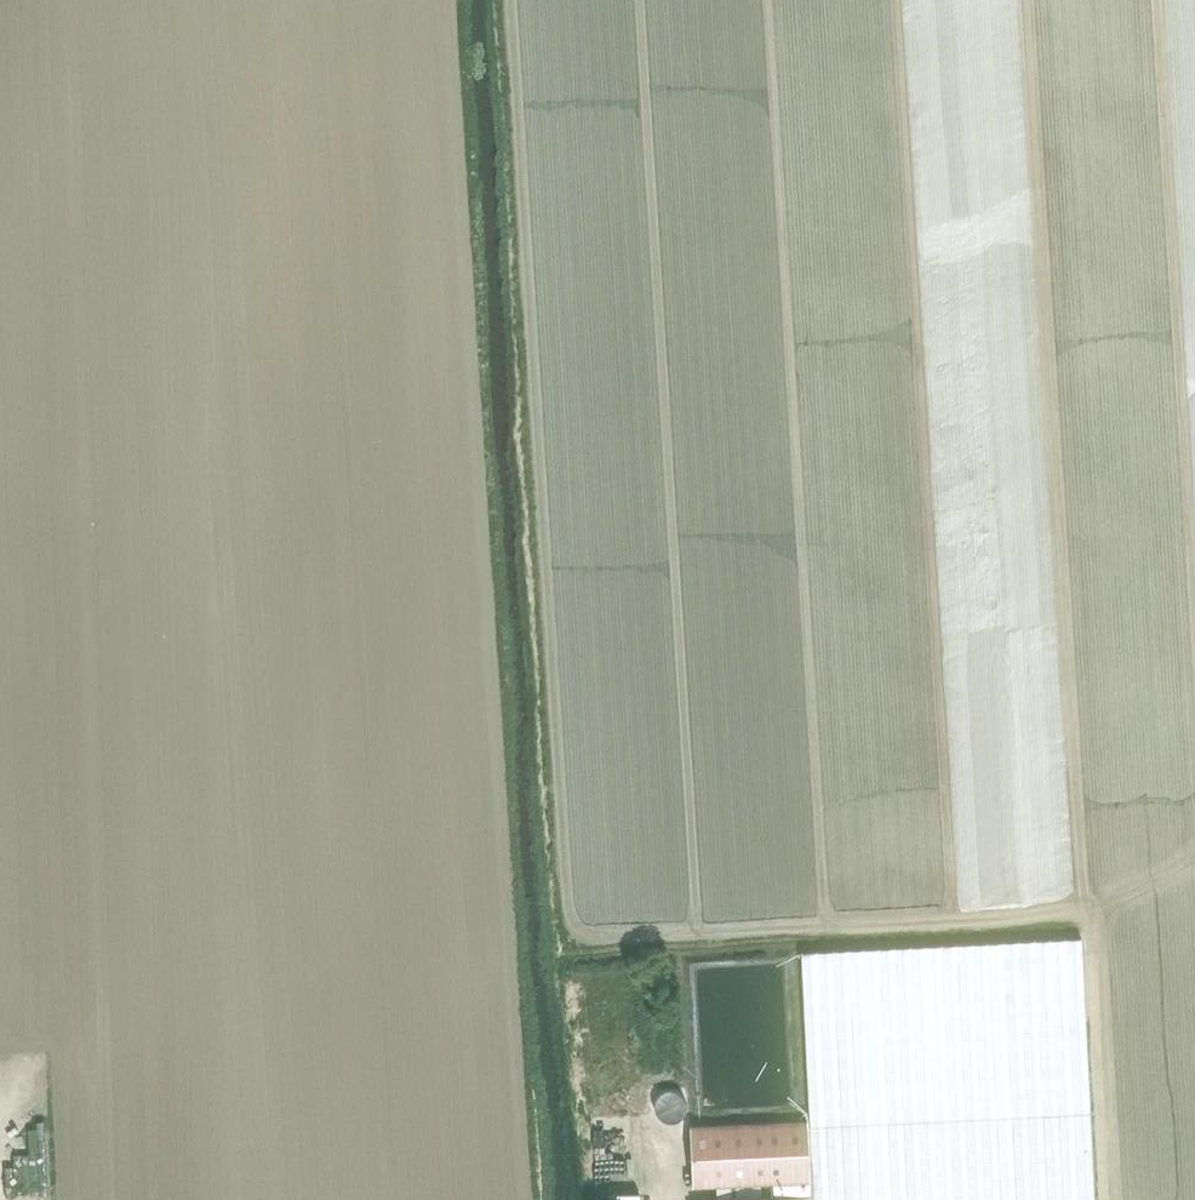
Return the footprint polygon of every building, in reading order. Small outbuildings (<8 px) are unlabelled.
[(814,1199),(1095,1199),(1083,937),(802,951),(814,1199)] [(33,1094),(34,1136),(52,1136),(51,1094),(33,1094)] [(17,1134),(32,1133),(31,1105),(16,1106),(17,1134)] [(808,1120),(690,1126),(693,1185),(774,1181),(774,1195),(812,1194),(811,1179),(808,1120)]
